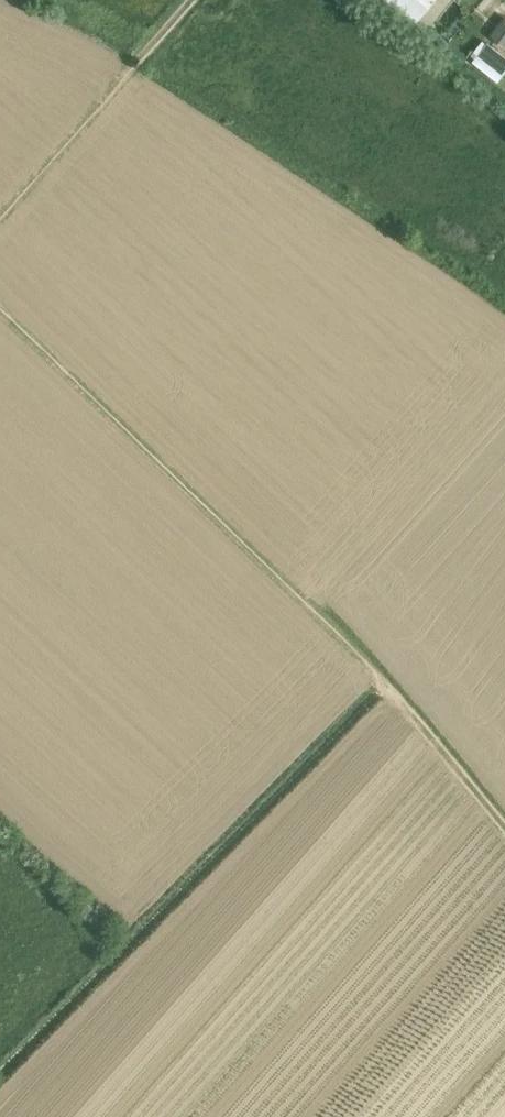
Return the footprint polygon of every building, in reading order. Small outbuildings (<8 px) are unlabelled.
[(414,23),(433,0),(387,0),(414,23)] [(497,80),(504,68),(504,55),(482,39),(467,60),(497,80)]
